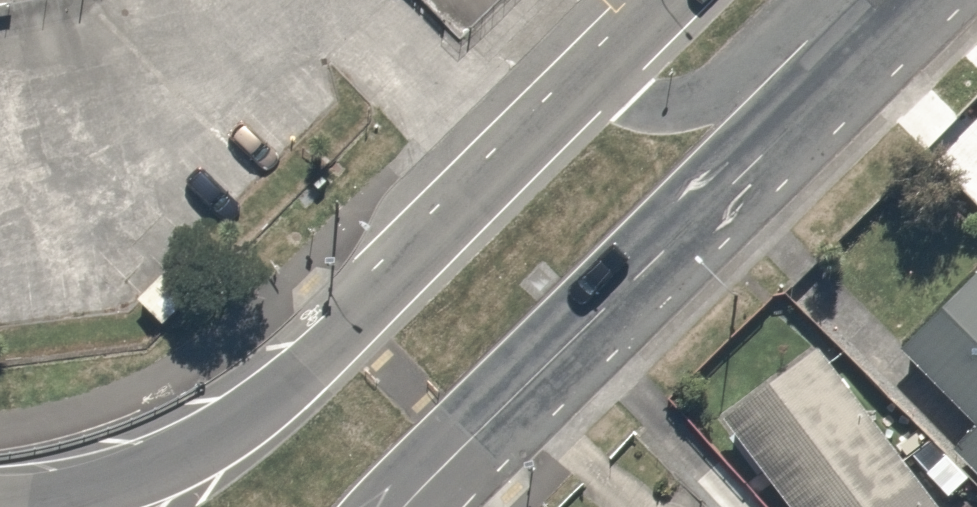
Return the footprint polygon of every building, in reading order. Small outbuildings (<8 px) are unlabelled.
[(976,488),(976,267),(976,265),(897,344),(969,416),(937,448),(976,488)] [(716,413),(787,506),(930,506),(808,344),(716,413)]
